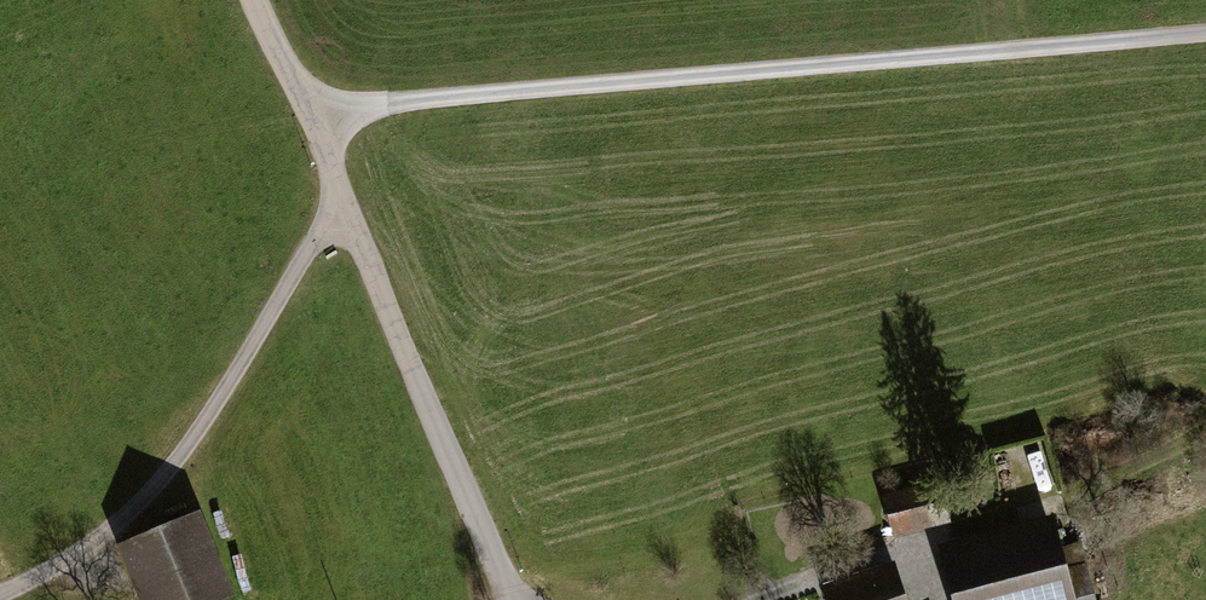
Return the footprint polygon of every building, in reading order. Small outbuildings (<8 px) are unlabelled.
[(940,481),(883,496),(893,535),(951,520),(940,481)] [(118,546),(138,599),(200,599),(225,591),(198,516),(118,546)] [(951,599),(1069,599),(1062,571),(1047,518),(937,547),(951,599)] [(828,585),(833,599),(900,599),(889,566),(828,585)] [(1082,566),(1062,571),(1069,599),(1091,599),(1082,566)]
